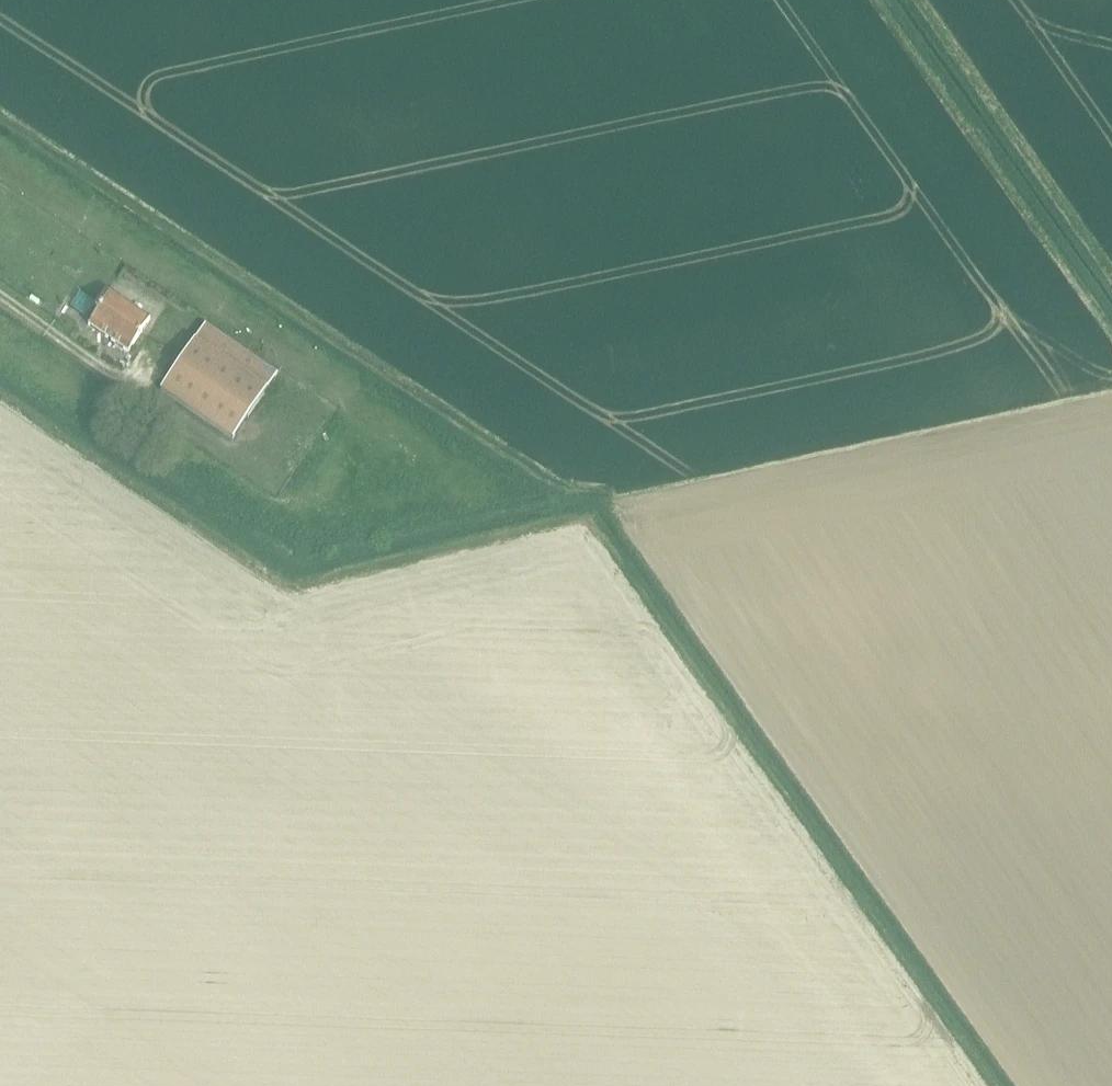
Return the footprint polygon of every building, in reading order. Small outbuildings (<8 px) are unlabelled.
[(150,321),(132,308),(111,294),(112,294),(106,290),(100,299),(99,299),(95,305),(100,308),(88,326),(128,353),(150,321)] [(232,440),(245,422),(276,372),(223,338),(205,325),(160,390),(232,440)]
